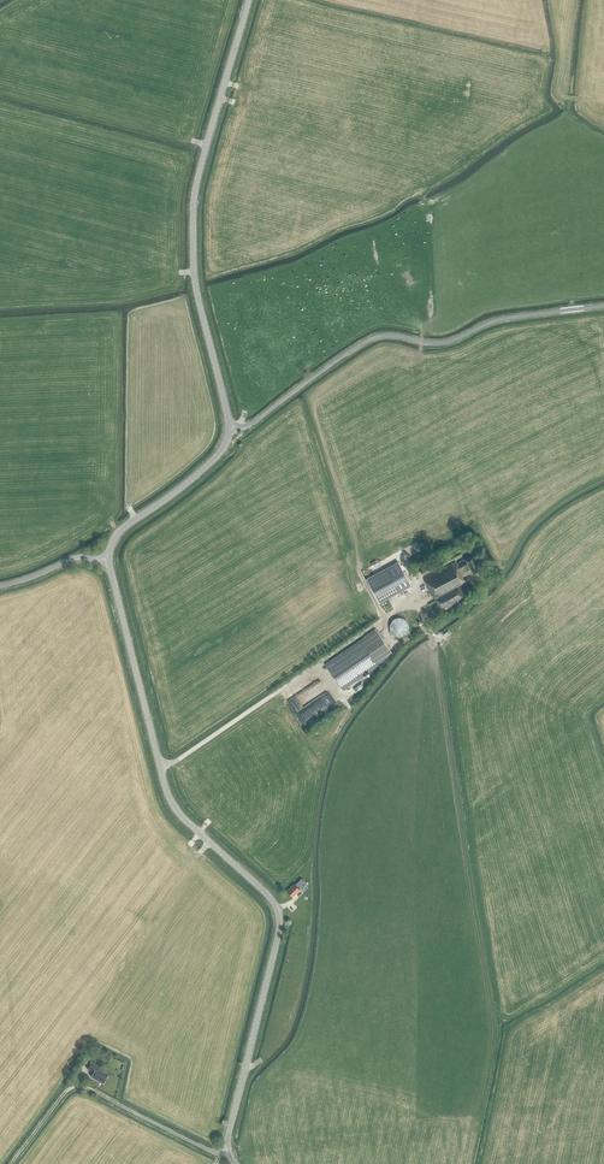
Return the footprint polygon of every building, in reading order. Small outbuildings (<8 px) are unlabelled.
[(474,575),(481,571),(473,556),(465,561),(464,560),(459,562),(460,563),(458,565),(456,561),(424,578),(443,613),(468,599),(460,585),(465,582),(461,576),(464,575),(464,576),(472,572),(474,575)] [(395,564),(365,582),(377,605),(408,587),(395,564)] [(420,571),(422,576),(431,571),(429,566),(420,571)] [(408,630),(409,627),(408,624),(407,622),(405,620),(402,618),(399,618),(396,618),(393,620),(391,622),(390,624),(389,627),(390,630),(391,633),(393,635),(396,636),(399,637),(402,636),(405,635),(407,633),(408,630)] [(365,637),(325,664),(342,690),(382,663),(383,664),(394,657),(375,629),(364,636),(365,637)] [(321,680),(289,702),(299,717),(306,712),(304,710),(307,708),(310,712),(317,708),(315,705),(318,703),(317,701),(329,692),(321,680)] [(297,882),(295,884),(294,884),(287,891),(293,897),(300,890),(297,887),(299,885),(304,890),(309,885),(305,881),(305,882),(304,881),(306,879),(304,877),(302,879),(301,878),(296,882),(297,882)] [(91,1077),(103,1083),(108,1074),(99,1069),(100,1067),(90,1061),(86,1068),(93,1072),(91,1077)]
